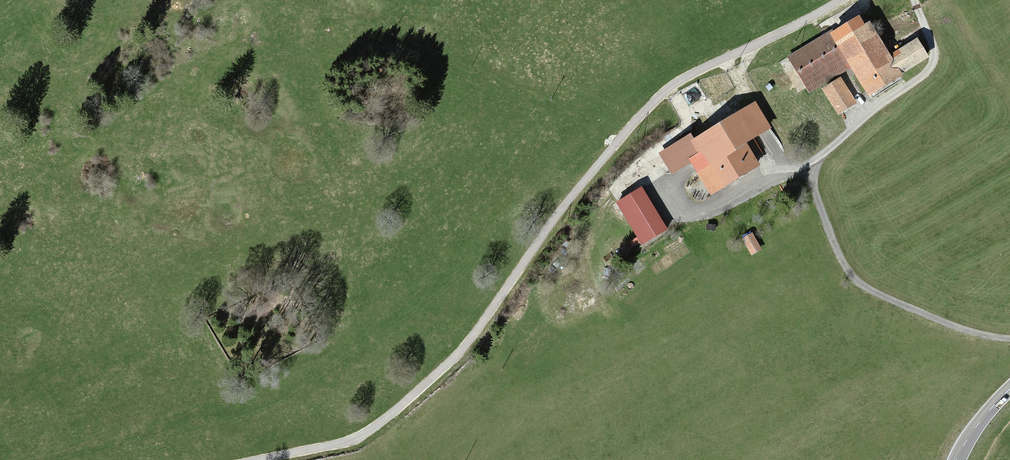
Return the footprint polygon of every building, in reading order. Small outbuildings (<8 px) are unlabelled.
[(915,40),(889,55),(861,13),(830,33),(872,97),(903,77),(901,74),(926,60),(915,40)] [(788,58),(809,94),(849,70),(828,34),(788,58)] [(841,79),(823,90),(839,115),(857,104),(841,79)] [(753,104),(690,143),(704,165),(697,170),(711,193),(762,161),(751,143),(771,131),(753,104)] [(688,146),(678,153),(688,169),(698,162),(688,146)] [(642,188),(616,204),(642,245),(668,229),(642,188)] [(762,250),(753,234),(743,240),(753,256),(762,250)] [(635,240),(625,248),(629,254),(640,247),(635,240)]
